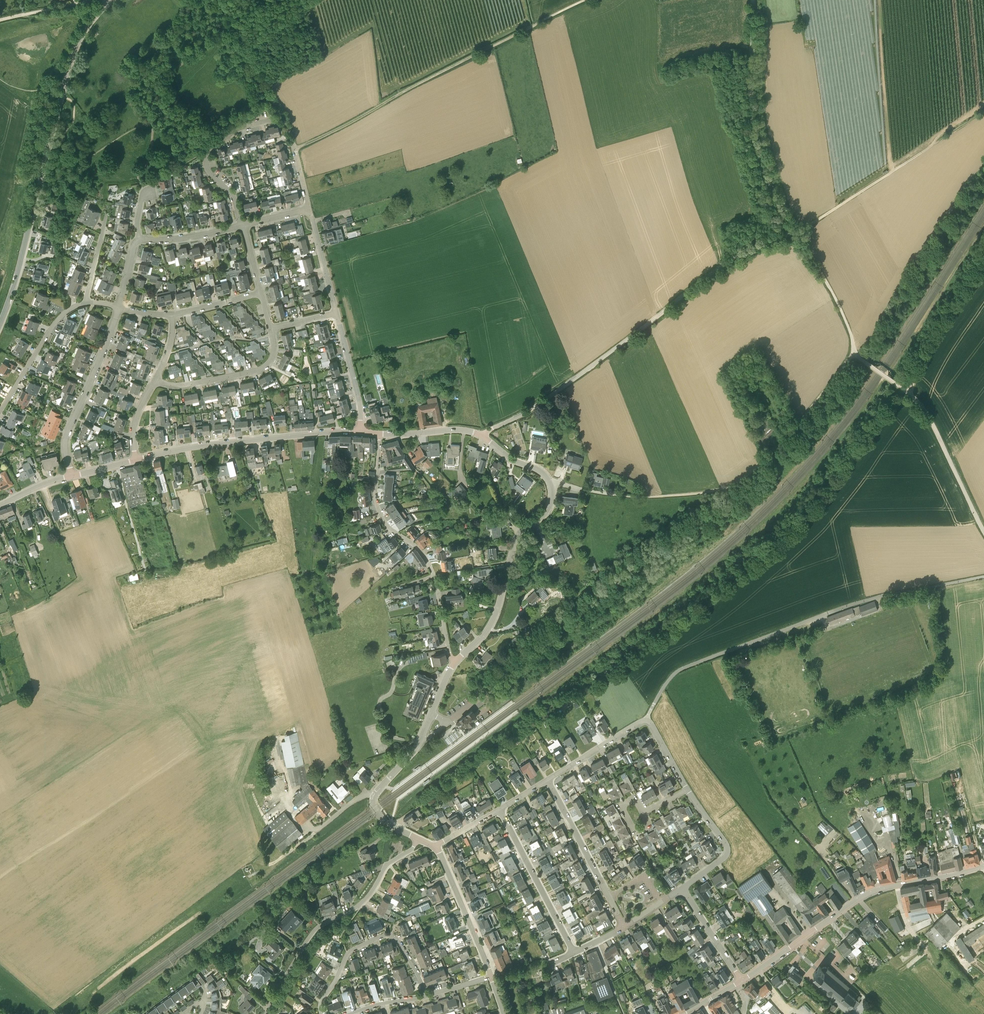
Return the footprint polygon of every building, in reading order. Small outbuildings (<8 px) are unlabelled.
[(274,126),(271,127),(274,137),(280,135),(278,126),(274,127),(274,126)] [(274,137),(271,127),(269,127),(269,129),(265,130),(266,133),(263,133),(266,143),(267,143),(266,140),(274,138),(274,137)] [(254,134),(256,142),(263,140),(264,144),(266,143),(263,133),(257,135),(256,134),(254,134)] [(249,144),(256,142),(254,134),(247,136),(248,140),(245,141),(247,147),(248,151),(251,150),(250,147),(249,144)] [(242,149),(247,147),(245,141),(239,142),(238,141),(236,142),(238,150),(237,150),(238,153),(243,152),(242,149)] [(232,151),(237,150),(238,150),(236,142),(233,142),(233,144),(230,145),(230,147),(227,148),(229,155),(230,159),(233,158),(232,154),(232,151)] [(285,153),(283,146),(277,148),(277,149),(279,157),(287,155),(286,152),(285,153)] [(230,159),(229,155),(227,148),(221,150),(221,149),(218,149),(220,157),(223,156),(224,160),(230,159)] [(288,158),(287,155),(279,157),(273,158),(275,164),(274,165),(274,166),(272,166),(273,168),(278,167),(285,165),(284,162),(287,162),(286,158),(288,158)] [(237,169),(237,172),(245,170),(244,164),(237,165),(238,169),(237,169)] [(286,168),(285,165),(278,167),(279,170),(280,176),(291,174),(291,171),(290,171),(289,168),(286,168)] [(193,174),(200,172),(200,169),(199,170),(198,166),(191,168),(193,174)] [(201,175),(200,172),(193,174),(189,175),(189,177),(190,178),(191,178),(193,177),(194,180),(201,179),(200,175),(201,175)] [(283,186),(284,185),(284,187),(287,187),(292,186),(292,184),(293,183),(291,177),(292,176),(291,174),(280,176),(283,186)] [(251,182),(250,176),(247,176),(240,178),(241,182),(240,182),(240,185),(251,182)] [(164,191),(166,191),(173,189),(171,181),(172,181),(172,178),(160,181),(161,188),(163,188),(164,191)] [(201,179),(194,180),(196,187),(199,186),(204,185),(203,182),(202,182),(201,179)] [(251,182),(240,185),(241,187),(242,187),(243,191),(253,188),(251,182)] [(173,189),(166,191),(167,194),(162,195),(163,202),(173,200),(172,195),(175,194),(174,189),(173,189)] [(294,202),(291,192),(291,190),(284,192),(284,193),(282,193),(283,197),(285,197),(287,202),(290,202),(291,203),(294,202)] [(119,204),(128,206),(128,203),(131,204),(131,201),(133,202),(134,194),(129,193),(128,193),(127,192),(127,191),(126,192),(125,192),(124,193),(125,194),(124,195),(124,194),(123,199),(120,198),(120,201),(115,202),(115,204),(119,205),(119,204)] [(291,192),(294,202),(296,201),(296,200),(300,199),(298,191),(291,192)] [(212,195),(212,192),(204,194),(205,201),(212,199),(211,196),(212,195)] [(268,200),(270,208),(273,207),(272,206),(276,205),(274,197),(274,195),(267,197),(268,198),(268,200)] [(280,195),(274,197),(276,205),(279,204),(280,206),(282,205),(280,195)] [(250,202),(252,210),(255,210),(254,208),(258,207),(256,201),(253,202),(252,198),(249,198),(249,200),(250,202)] [(270,208),(268,200),(268,198),(261,200),(263,208),(267,207),(267,209),(270,208)] [(217,201),(218,207),(225,206),(224,202),(225,202),(225,199),(217,201)] [(252,210),(250,202),(249,200),(243,202),(245,211),(249,210),(249,211),(252,210)] [(128,206),(119,204),(119,205),(117,211),(116,217),(120,218),(121,216),(129,217),(131,210),(127,210),(128,206)] [(148,219),(156,217),(155,212),(158,211),(157,206),(150,208),(151,211),(147,212),(147,213),(147,214),(148,219)] [(95,226),(97,220),(96,219),(99,212),(89,208),(84,221),(95,226)] [(211,219),(209,212),(209,210),(203,211),(203,212),(199,213),(202,224),(207,223),(207,220),(211,219)] [(195,225),(194,221),(198,220),(196,212),(189,213),(190,216),(187,217),(189,227),(195,225)] [(228,214),(228,212),(220,214),(221,220),(228,218),(227,215),(228,214)] [(50,227),(52,217),(44,215),(42,225),(50,227)] [(170,217),(171,223),(171,225),(175,224),(176,228),(182,226),(180,217),(177,217),(176,215),(170,217)] [(156,230),(155,226),(159,225),(160,227),(164,225),(165,227),(171,223),(170,217),(160,219),(153,221),(154,223),(145,225),(147,232),(151,231),(152,232),(156,230)] [(127,230),(128,223),(124,222),(124,219),(117,218),(116,223),(115,223),(114,229),(125,234),(126,230),(127,230)] [(330,222),(329,218),(322,220),(325,228),(328,227),(328,229),(338,226),(336,220),(330,222)] [(295,226),(294,222),(288,223),(288,226),(290,231),(296,230),(297,233),(299,233),(300,235),(304,234),(302,225),(295,226)] [(290,231),(288,226),(288,223),(281,225),(282,229),(277,230),(278,236),(282,235),(281,233),(290,231)] [(265,229),(267,237),(273,235),(271,228),(265,229)] [(267,237),(265,229),(258,231),(260,239),(267,237)] [(326,232),(322,233),(324,242),(329,241),(330,244),(339,242),(336,229),(326,232)] [(36,239),(35,242),(33,250),(38,251),(40,240),(41,240),(43,240),(45,233),(37,231),(36,239)] [(78,243),(81,244),(89,247),(92,241),(91,240),(93,235),(88,233),(88,234),(84,232),(80,240),(78,243)] [(112,247),(114,248),(122,252),(123,248),(122,248),(125,241),(121,239),(122,236),(115,233),(114,236),(115,237),(116,238),(112,247)] [(232,247),(235,246),(239,245),(238,240),(237,237),(230,239),(232,247)] [(299,247),(307,245),(305,238),(298,240),(299,247)] [(48,242),(43,240),(41,240),(40,243),(41,243),(39,251),(45,252),(46,252),(48,252),(50,245),(48,245),(48,242)] [(219,250),(223,249),(226,248),(229,248),(227,243),(225,244),(225,240),(217,242),(219,250)] [(89,247),(81,244),(77,253),(76,251),(74,253),(75,256),(76,255),(80,257),(80,258),(79,259),(78,259),(77,262),(83,264),(87,255),(88,256),(92,249),(89,247)] [(215,254),(213,247),(212,247),(211,244),(205,245),(206,249),(203,250),(205,261),(211,260),(210,255),(215,254)] [(309,251),(307,245),(299,247),(301,253),(309,251)] [(202,256),(199,246),(192,248),(193,254),(190,255),(191,257),(192,263),(196,263),(195,258),(202,256)] [(191,257),(190,255),(189,250),(187,251),(186,247),(179,249),(181,256),(178,257),(180,265),(187,263),(186,258),(191,257)] [(260,249),(261,256),(269,254),(268,247),(260,249)] [(122,252),(114,248),(114,249),(112,248),(108,255),(111,256),(110,257),(113,258),(112,259),(113,261),(116,262),(117,262),(117,261),(118,261),(123,252),(122,252)] [(178,257),(177,255),(174,256),(173,248),(165,250),(168,260),(175,258),(176,265),(180,265),(178,257)] [(159,265),(160,262),(158,262),(159,258),(151,256),(152,252),(144,250),(142,258),(152,260),(151,263),(159,265)] [(269,254),(261,256),(263,263),(271,261),(269,254)] [(304,265),(312,263),(310,257),(302,259),(304,265)] [(241,271),(240,268),(245,267),(243,260),(234,262),(236,269),(226,271),(227,275),(229,274),(235,273),(241,271)] [(279,261),(273,263),(273,266),(265,268),(266,274),(274,272),(276,272),(274,266),(279,264),(279,261)] [(46,271),(48,265),(39,263),(37,264),(36,268),(35,268),(32,278),(41,280),(43,270),(46,271)] [(314,270),(312,263),(304,265),(306,272),(314,270)] [(150,277),(151,275),(152,267),(140,264),(138,272),(142,273),(142,275),(150,277)] [(72,279),(83,283),(84,280),(82,279),(85,273),(76,268),(76,269),(73,268),(71,272),(73,273),(71,278),(72,279)] [(102,279),(112,284),(117,273),(106,268),(103,274),(105,274),(102,279)] [(241,271),(235,273),(229,274),(230,277),(236,276),(238,275),(240,282),(248,280),(247,273),(242,274),(241,271)] [(276,279),(274,272),(266,274),(268,281),(276,279)] [(208,285),(211,284),(209,275),(209,273),(205,274),(208,282),(207,283),(205,283),(202,286),(202,288),(205,298),(211,296),(209,286),(208,285)] [(305,275),(299,276),(300,279),(304,279),(305,285),(309,284),(317,282),(315,275),(311,276),(310,273),(305,275)] [(143,286),(145,279),(137,278),(135,284),(143,286)] [(83,283),(72,279),(70,283),(67,281),(64,287),(78,293),(83,283)] [(112,284),(102,279),(97,289),(110,295),(114,285),(112,284)] [(248,280),(240,282),(242,288),(250,286),(248,280)] [(221,283),(224,293),(230,291),(228,281),(227,281),(221,283)] [(183,292),(185,301),(192,299),(190,291),(193,290),(192,289),(191,282),(187,283),(188,287),(182,289),(183,292)] [(318,288),(317,282),(309,284),(311,290),(318,288)] [(221,283),(215,285),(217,294),(224,293),(221,283)] [(277,284),(269,286),(271,293),(279,291),(277,284)] [(205,298),(202,288),(196,289),(198,299),(205,298)] [(141,294),(145,295),(146,292),(140,290),(139,293),(133,292),(131,299),(139,301),(141,294)] [(163,292),(164,295),(166,304),(173,302),(170,291),(163,292)] [(280,298),(279,291),(271,293),(273,300),(280,298)] [(48,310),(50,305),(46,304),(49,296),(39,292),(37,297),(38,298),(36,304),(43,307),(43,308),(48,310)] [(166,304),(164,295),(163,292),(156,294),(159,305),(166,304)] [(183,292),(176,294),(178,302),(185,301),(183,292)] [(314,302),(321,300),(320,294),(316,295),(315,292),(310,293),(304,295),(303,295),(303,298),(308,299),(309,304),(314,302)] [(321,300),(314,302),(315,309),(323,307),(321,300)] [(284,310),(282,303),(274,305),(276,312),(284,310)] [(240,317),(244,316),(243,313),(247,312),(246,308),(242,309),(241,305),(237,306),(237,304),(233,305),(235,315),(239,314),(240,317)] [(218,319),(219,322),(223,322),(222,318),(226,317),(225,313),(221,314),(220,310),(216,311),(217,315),(213,316),(214,320),(218,319)] [(284,310),(276,312),(277,318),(285,316),(284,310)] [(246,324),(250,323),(249,319),(253,318),(252,314),(248,315),(247,312),(243,313),(244,316),(240,317),(241,321),(245,320),(246,324)] [(84,323),(88,324),(98,329),(103,319),(88,313),(84,323)] [(197,324),(198,328),(202,327),(201,323),(205,322),(204,318),(202,316),(200,316),(199,316),(196,316),(195,315),(191,316),(193,325),(197,324)] [(223,322),(219,322),(220,326),(224,325),(225,329),(229,328),(228,324),(232,323),(231,319),(227,320),(226,317),(222,318),(223,322)] [(62,330),(71,334),(77,322),(68,318),(62,330)] [(129,333),(134,335),(136,328),(133,327),(135,321),(126,318),(124,325),(131,328),(129,333)] [(249,319),(250,323),(246,324),(247,328),(251,327),(251,330),(255,329),(254,325),(258,324),(257,321),(254,322),(253,318),(249,319)] [(35,334),(39,323),(30,319),(25,330),(35,334)] [(137,337),(141,339),(142,334),(145,335),(147,331),(146,330),(148,324),(141,322),(139,328),(137,327),(136,328),(134,335),(136,336),(137,337)] [(207,330),(211,329),(210,325),(206,326),(205,322),(201,323),(202,327),(198,328),(200,333),(202,333),(203,335),(204,334),(208,333),(207,330)] [(163,327),(164,324),(159,323),(159,325),(155,323),(152,331),(157,332),(157,334),(161,336),(163,335),(164,335),(164,332),(161,331),(162,327),(163,327)] [(228,324),(229,328),(225,329),(226,333),(230,332),(231,336),(235,335),(234,331),(238,330),(237,326),(233,327),(232,323),(228,324)] [(318,333),(321,332),(329,330),(327,324),(320,326),(319,323),(315,325),(317,333),(318,333)] [(98,329),(88,324),(83,335),(96,340),(100,330),(98,329)] [(259,328),(258,324),(254,325),(255,329),(251,330),(252,334),(256,333),(257,337),(261,336),(260,332),(264,331),(263,327),(259,328)] [(185,328),(184,328),(180,329),(180,327),(177,328),(178,333),(177,333),(178,337),(182,336),(183,340),(187,339),(186,335),(190,334),(189,330),(186,331),(185,328)] [(71,334),(62,330),(60,329),(55,341),(66,346),(69,341),(68,340),(71,334)] [(212,332),(211,329),(207,330),(208,333),(204,334),(205,338),(209,337),(210,341),(214,340),(213,336),(217,335),(216,331),(212,332)] [(329,330),(321,332),(318,333),(318,334),(316,334),(318,340),(313,341),(314,344),(323,342),(322,339),(331,337),(329,330)] [(282,335),(283,341),(291,339),(289,333),(282,335)] [(122,334),(120,340),(128,343),(130,338),(122,334)] [(187,339),(183,340),(184,343),(188,343),(189,346),(193,345),(192,341),(196,340),(195,337),(191,337),(190,334),(186,335),(187,339)] [(155,342),(147,339),(143,338),(142,340),(142,341),(147,343),(146,346),(150,347),(148,350),(157,353),(159,347),(156,346),(157,343),(155,342)] [(21,357),(29,344),(21,339),(13,352),(17,354),(21,357)] [(225,348),(226,352),(230,351),(230,347),(234,346),(233,342),(229,343),(228,339),(224,341),(225,345),(221,346),(222,349),(225,348)] [(291,339),(283,341),(285,348),(293,346),(291,339)] [(128,343),(120,340),(117,346),(125,349),(128,343)] [(256,348),(260,347),(259,343),(255,344),(254,341),(250,342),(251,345),(247,346),(248,350),(252,349),(253,353),(257,352),(256,348)] [(324,344),(326,351),(334,349),(332,342),(324,344)] [(205,354),(206,357),(210,356),(209,352),(213,351),(212,348),(208,349),(207,345),(203,346),(199,347),(201,355),(205,354)] [(235,354),(239,353),(238,349),(234,350),(234,346),(230,347),(230,351),(226,352),(227,353),(227,354),(227,356),(231,355),(232,358),(236,357),(235,354)] [(75,357),(76,358),(87,362),(91,352),(79,347),(75,357)] [(257,352),(253,353),(248,354),(249,358),(251,358),(252,362),(255,361),(254,357),(258,356),(259,360),(263,359),(262,355),(266,354),(265,350),(261,351),(260,347),(256,348),(257,352)] [(334,349),(326,351),(328,357),(336,355),(334,349)] [(157,353),(148,350),(146,357),(155,360),(157,353)] [(188,358),(192,357),(191,353),(187,354),(186,350),(182,351),(183,355),(179,356),(180,360),(184,359),(185,362),(189,361),(188,358)] [(209,352),(210,356),(206,357),(206,360),(207,361),(210,360),(211,364),(215,363),(214,359),(219,358),(218,354),(214,355),(213,351),(209,352)] [(44,361),(52,364),(55,365),(59,356),(49,352),(47,356),(46,358),(45,357),(44,361)] [(116,352),(113,358),(121,362),(123,363),(125,360),(123,359),(124,356),(116,352)] [(240,356),(239,353),(235,354),(236,357),(232,358),(233,362),(237,361),(238,365),(242,364),(242,365),(246,364),(244,355),(240,356)] [(284,353),(281,360),(288,363),(292,357),(284,353)] [(193,360),(192,357),(188,358),(189,361),(185,362),(186,366),(190,365),(191,369),(195,368),(194,364),(198,363),(197,359),(193,360)] [(87,362),(76,358),(72,368),(84,373),(89,363),(87,362)] [(121,362),(113,358),(111,364),(119,368),(121,362)] [(141,359),(139,358),(138,362),(142,363),(140,369),(148,371),(151,365),(145,363),(146,360),(141,359)] [(214,359),(215,363),(211,364),(213,369),(217,368),(217,370),(224,369),(223,365),(224,364),(223,361),(220,362),(219,358),(214,359)] [(52,364),(44,361),(41,359),(40,362),(40,363),(38,369),(48,373),(52,364)] [(288,363),(281,360),(278,366),(285,369),(288,363)] [(330,360),(327,360),(321,362),(323,367),(330,365),(331,369),(339,367),(337,361),(330,363),(330,360)] [(3,362),(0,367),(0,370),(8,375),(13,368),(15,369),(17,366),(10,362),(8,365),(3,362)] [(199,367),(198,363),(194,364),(195,368),(191,369),(192,373),(195,372),(196,376),(201,375),(200,371),(203,370),(202,366),(199,367)] [(177,368),(176,365),(172,366),(173,369),(169,370),(170,374),(174,373),(175,377),(179,376),(178,372),(182,371),(181,367),(177,368)] [(340,374),(339,367),(331,369),(333,376),(340,374)] [(148,371),(140,369),(139,373),(136,371),(132,372),(132,373),(131,376),(139,379),(140,376),(146,378),(148,371)] [(116,373),(108,370),(105,376),(113,379),(116,373)] [(265,376),(268,384),(270,386),(275,383),(278,388),(281,387),(276,377),(273,378),(271,373),(265,376)] [(113,379),(105,376),(103,382),(105,383),(104,386),(111,389),(113,390),(117,381),(113,379)] [(268,384),(265,376),(259,379),(263,387),(268,384)] [(71,394),(72,394),(73,391),(72,390),(74,387),(75,387),(76,383),(68,379),(63,390),(71,394)] [(336,388),(343,386),(342,379),(334,381),(336,388)] [(26,391),(32,394),(37,396),(41,386),(36,384),(37,383),(35,382),(34,383),(30,381),(26,391)] [(247,382),(248,391),(255,389),(256,394),(259,394),(258,390),(257,385),(254,385),(253,381),(247,382)] [(119,389),(118,392),(120,393),(127,395),(128,393),(129,390),(138,393),(141,385),(133,382),(132,386),(128,385),(127,389),(122,387),(120,386),(119,389)] [(248,391),(247,382),(240,384),(242,392),(248,391)] [(230,394),(233,394),(236,393),(235,385),(228,386),(230,394)] [(226,395),(230,394),(228,386),(222,387),(222,391),(220,392),(221,401),(224,400),(227,400),(226,395)] [(345,392),(343,386),(336,388),(328,390),(330,396),(331,399),(337,397),(339,397),(340,396),(339,394),(345,392)] [(414,394),(425,392),(424,386),(413,388),(414,394)] [(108,391),(100,388),(97,394),(105,397),(108,391)] [(217,397),(218,402),(221,401),(220,392),(217,392),(216,388),(209,390),(211,398),(217,397)] [(32,394),(26,391),(23,390),(17,401),(27,405),(32,394)] [(74,395),(72,394),(71,394),(63,390),(61,395),(61,397),(57,399),(59,404),(61,403),(60,403),(69,407),(71,403),(70,403),(72,399),(74,395)] [(205,399),(211,398),(209,390),(203,391),(204,396),(201,396),(202,401),(203,405),(203,408),(205,408),(206,408),(206,404),(205,399)] [(127,395),(120,393),(118,392),(116,395),(115,397),(119,398),(118,399),(119,399),(119,400),(117,406),(122,408),(124,407),(128,409),(129,405),(131,406),(133,401),(127,399),(128,395),(127,395)] [(199,401),(200,405),(203,405),(202,401),(201,396),(198,397),(197,392),(191,393),(192,402),(199,401)] [(192,402),(191,393),(184,395),(186,403),(192,402)] [(105,397),(97,394),(95,399),(97,401),(96,403),(101,406),(105,397)] [(165,402),(165,406),(168,406),(172,405),(172,403),(173,403),(173,400),(172,400),(171,399),(167,399),(166,394),(158,395),(159,403),(165,402)] [(416,406),(424,404),(423,400),(422,396),(415,398),(416,406)] [(339,400),(340,406),(348,404),(347,398),(339,400)] [(300,420),(298,421),(297,414),(297,412),(293,412),(293,410),(298,410),(297,403),(295,403),(294,399),(289,399),(289,404),(290,410),(291,422),(294,421),(295,429),(301,428),(300,421),(300,420)] [(368,404),(371,414),(391,409),(389,405),(382,407),(377,405),(377,404),(376,404),(375,402),(368,404)] [(424,404),(416,406),(420,421),(421,427),(426,426),(423,411),(433,409),(435,419),(431,420),(432,425),(442,424),(441,418),(437,402),(428,404),(424,404)] [(306,419),(306,416),(306,413),(306,412),(304,412),(303,406),(303,404),(298,405),(299,412),(300,419),(300,420),(300,421),(301,428),(308,428),(307,420),(306,419)] [(348,404),(340,406),(342,414),(337,415),(337,418),(347,416),(346,412),(350,411),(348,404)] [(103,416),(106,411),(97,408),(95,412),(90,409),(87,417),(94,421),(95,421),(97,422),(100,415),(103,416)] [(262,419),(260,419),(261,427),(267,426),(267,421),(270,421),(268,415),(266,409),(266,408),(262,409),(263,416),(262,416),(262,419)] [(391,409),(371,414),(373,422),(387,418),(388,420),(393,419),(392,416),(389,417),(387,411),(391,410),(391,409)] [(8,421),(15,424),(17,419),(22,421),(25,415),(13,410),(8,421)] [(47,422),(58,426),(62,418),(56,415),(57,412),(52,410),(47,422)] [(286,424),(285,415),(284,410),(272,412),(273,414),(274,416),(275,421),(279,421),(280,425),(286,424)] [(314,427),(313,418),(313,412),(309,412),(306,413),(306,416),(306,419),(307,420),(308,428),(314,427)] [(116,422),(124,425),(127,419),(123,418),(124,415),(117,413),(116,416),(118,416),(117,419),(115,418),(113,422),(116,423),(116,422)] [(322,416),(322,413),(318,414),(318,416),(318,417),(319,416),(321,424),(328,422),(326,415),(322,416)] [(332,413),(326,415),(328,422),(334,421),(332,413)] [(168,415),(165,416),(156,417),(157,423),(160,423),(160,426),(168,425),(170,425),(170,422),(169,422),(168,415)] [(212,430),(215,429),(216,432),(222,431),(221,423),(215,424),(214,419),(211,419),(211,423),(212,423),(212,430)] [(8,421),(5,426),(3,425),(0,431),(12,437),(14,431),(12,430),(15,424),(8,421)] [(192,421),(193,425),(193,430),(196,430),(197,434),(203,433),(202,425),(202,421),(195,422),(195,421),(192,421)] [(58,426),(47,422),(42,433),(54,439),(57,432),(56,431),(58,426)] [(122,431),(124,425),(116,422),(116,423),(114,429),(122,431)] [(84,423),(81,429),(89,433),(92,434),(93,430),(91,429),(92,427),(84,423)] [(114,429),(114,427),(103,423),(101,427),(113,432),(114,429)] [(168,428),(168,425),(160,426),(161,429),(154,430),(155,436),(164,435),(163,429),(168,428)] [(87,438),(89,433),(81,429),(79,435),(84,438),(82,441),(88,442),(89,439),(87,438)] [(350,450),(350,448),(351,436),(339,436),(336,436),(336,445),(339,445),(339,444),(348,444),(348,448),(350,448),(350,450)] [(362,436),(354,436),(354,441),(357,441),(358,450),(363,450),(363,449),(363,446),(362,436)] [(370,437),(362,436),(363,446),(363,449),(365,449),(368,451),(370,450),(370,446),(370,438),(370,437)] [(540,441),(540,439),(533,438),(532,441),(531,448),(539,449),(538,451),(543,452),(543,450),(545,451),(546,443),(540,441)] [(97,439),(88,442),(91,452),(96,451),(96,450),(100,449),(97,439)] [(119,441),(118,439),(113,440),(115,443),(118,453),(126,451),(125,445),(123,440),(119,441)] [(315,448),(314,439),(302,440),(302,441),(297,442),(298,450),(302,449),(303,449),(311,448),(315,448)] [(381,445),(383,450),(389,449),(391,456),(394,455),(393,454),(394,453),(392,448),(394,447),(396,449),(395,450),(396,452),(398,454),(404,451),(399,444),(398,440),(381,445)] [(432,444),(432,443),(428,443),(429,450),(424,450),(426,455),(428,457),(435,457),(435,458),(440,457),(440,455),(439,444),(432,444)] [(268,465),(267,461),(268,460),(267,456),(272,456),(272,458),(276,457),(275,448),(268,449),(267,445),(261,446),(262,454),(262,455),(263,461),(264,465),(268,465)] [(458,465),(460,445),(451,445),(451,447),(447,447),(446,464),(458,465)] [(478,457),(480,451),(476,449),(476,448),(470,445),(468,449),(471,450),(468,457),(469,457),(468,459),(473,461),(475,456),(478,457)] [(83,460),(90,459),(87,446),(80,448),(81,449),(83,458),(83,460)] [(414,463),(426,455),(420,446),(417,447),(418,449),(414,452),(416,455),(412,458),(414,463)] [(246,448),(248,464),(256,463),(255,456),(254,447),(246,448)] [(104,462),(114,459),(110,448),(103,450),(103,451),(99,452),(97,453),(100,463),(104,461),(104,462)] [(81,449),(74,451),(76,459),(83,458),(81,449)] [(386,462),(384,463),(385,465),(392,463),(393,463),(391,456),(389,449),(383,450),(386,462)] [(485,460),(487,453),(480,451),(478,457),(476,461),(480,462),(477,470),(481,471),(485,460)] [(391,456),(393,463),(402,461),(407,468),(414,467),(413,465),(404,452),(398,454),(394,455),(391,456)] [(45,470),(51,468),(50,466),(59,463),(56,453),(42,456),(45,470)] [(580,466),(581,465),(580,465),(582,458),(567,453),(564,463),(574,466),(573,467),(579,469),(580,466)] [(264,465),(263,461),(262,455),(255,456),(256,463),(248,464),(249,468),(256,467),(264,465)] [(24,480),(29,478),(29,476),(35,474),(31,465),(34,464),(31,456),(27,458),(28,461),(22,464),(24,467),(19,469),(21,474),(19,475),(22,481),(24,480)] [(428,469),(433,464),(428,458),(422,462),(428,469)] [(154,462),(157,474),(163,472),(160,460),(154,462)] [(236,474),(232,461),(228,462),(228,465),(216,466),(217,474),(230,472),(231,475),(236,474)] [(497,472),(502,463),(499,461),(497,463),(494,461),(490,467),(494,469),(492,472),(497,476),(499,473),(497,472)] [(142,477),(140,464),(133,466),(134,466),(120,469),(128,501),(129,506),(131,513),(140,510),(139,507),(147,504),(146,502),(148,501),(147,496),(143,481),(144,481),(144,479),(148,478),(147,476),(142,477)] [(175,473),(176,481),(182,480),(180,472),(182,472),(180,465),(177,466),(177,465),(176,465),(176,464),(174,465),(174,466),(173,466),(174,473),(175,473)] [(198,473),(205,471),(202,464),(196,466),(198,473)] [(4,470),(0,473),(0,490),(6,487),(7,488),(13,485),(11,480),(10,481),(4,470)] [(606,484),(607,478),(596,476),(597,473),(592,472),(590,483),(601,486),(602,483),(606,484)] [(523,488),(529,480),(523,475),(523,476),(521,479),(518,484),(517,483),(515,487),(514,487),(521,493),(524,489),(523,488)] [(114,501),(121,498),(119,490),(121,489),(117,479),(111,481),(114,488),(110,489),(114,501)] [(463,497),(468,493),(460,483),(455,488),(463,497)] [(98,491),(96,486),(88,489),(91,497),(100,494),(98,490),(98,491)] [(368,494),(370,494),(369,489),(363,490),(363,494),(361,494),(361,497),(360,498),(359,498),(359,499),(359,500),(359,501),(360,501),(360,502),(361,502),(362,502),(362,505),(370,504),(369,503),(370,503),(370,500),(369,500),(368,494)] [(86,504),(81,490),(72,493),(74,500),(71,501),(73,505),(76,505),(77,508),(85,505),(86,508),(88,507),(87,504),(86,504)] [(577,504),(577,498),(563,496),(562,501),(566,502),(566,505),(565,504),(564,513),(572,514),(573,504),(577,504)] [(62,502),(60,497),(52,500),(56,510),(52,511),(55,519),(59,518),(58,514),(67,511),(64,502),(62,502)] [(389,512),(396,508),(396,507),(393,502),(386,508),(389,512)] [(15,513),(12,505),(0,510),(0,518),(0,519),(15,513)] [(393,517),(399,512),(396,508),(389,512),(393,517)] [(42,513),(41,509),(34,511),(38,523),(38,522),(48,517),(45,511),(42,513)] [(351,522),(360,519),(359,518),(360,517),(359,509),(353,510),(354,517),(350,517),(351,522)] [(403,518),(399,512),(393,517),(397,522),(403,518)] [(33,524),(29,513),(23,515),(25,520),(24,521),(24,523),(22,523),(24,528),(33,524)] [(413,519),(409,514),(403,518),(397,522),(396,523),(399,527),(407,522),(413,519)] [(501,536),(500,526),(503,526),(503,521),(487,523),(487,528),(492,527),(493,534),(497,534),(497,536),(501,536)] [(367,535),(382,529),(379,523),(365,528),(367,535)] [(412,538),(419,533),(413,525),(407,531),(412,538)] [(427,537),(424,533),(416,540),(422,547),(427,543),(428,545),(432,542),(431,540),(428,536),(427,537)] [(394,537),(388,542),(385,538),(378,543),(382,546),(384,545),(388,550),(398,543),(394,537)] [(18,550),(13,539),(8,541),(10,545),(11,545),(14,551),(18,550)] [(433,552),(436,552),(442,550),(440,543),(432,545),(433,552)] [(558,554),(555,556),(546,559),(549,566),(565,559),(564,557),(568,555),(570,554),(568,548),(565,543),(562,545),(561,544),(558,545),(561,551),(557,553),(558,554)] [(39,554),(34,544),(29,546),(34,556),(37,555),(39,554)] [(397,560),(406,552),(401,547),(396,551),(398,554),(396,556),(394,553),(392,554),(395,557),(392,560),(393,562),(390,565),(392,568),(399,562),(397,560)] [(488,560),(496,559),(495,551),(496,551),(496,547),(487,548),(488,560)] [(417,551),(415,548),(410,552),(405,556),(410,563),(414,559),(416,562),(419,568),(426,564),(423,559),(417,551)] [(442,550),(436,552),(437,559),(446,557),(445,553),(451,552),(450,549),(445,550),(442,550)] [(594,562),(592,557),(587,559),(591,568),(589,569),(590,572),(597,569),(594,562)] [(448,571),(454,570),(453,560),(441,561),(442,569),(444,569),(444,572),(448,571)] [(381,577),(388,571),(385,566),(377,573),(381,577)] [(483,577),(483,575),(493,574),(492,568),(477,570),(478,571),(475,571),(473,575),(471,580),(476,582),(475,585),(480,587),(483,580),(482,579),(483,578),(483,577)] [(406,588),(407,594),(409,594),(409,598),(415,596),(414,592),(420,590),(419,584),(412,586),(406,588)] [(540,598),(541,598),(542,598),(542,599),(543,599),(544,599),(545,598),(546,598),(546,597),(547,597),(547,596),(547,595),(547,594),(547,593),(546,592),(541,586),(535,592),(534,591),(527,598),(532,604),(540,597),(540,598)] [(407,594),(406,588),(399,589),(399,590),(393,591),(393,592),(390,592),(392,597),(394,596),(394,597),(400,596),(401,596),(407,594)] [(460,593),(460,588),(452,589),(452,595),(446,595),(447,603),(463,601),(462,593),(460,593)] [(425,594),(407,599),(409,604),(419,602),(420,608),(428,606),(426,598),(426,599),(425,594)] [(862,615),(878,610),(875,601),(859,606),(862,613),(861,613),(862,615)] [(855,615),(861,613),(862,613),(859,606),(852,608),(855,615)] [(855,615),(852,608),(827,617),(830,624),(851,617),(855,615)] [(425,616),(424,612),(419,613),(421,624),(425,624),(433,622),(432,615),(425,616)] [(469,633),(464,626),(461,628),(459,626),(456,622),(454,624),(459,630),(464,637),(469,633)] [(437,637),(438,636),(437,630),(433,631),(432,628),(426,630),(421,631),(423,637),(427,636),(429,635),(430,638),(437,637)] [(464,637),(459,630),(454,634),(459,641),(464,637)] [(439,643),(438,636),(437,637),(430,638),(428,639),(429,645),(439,643)] [(490,658),(492,655),(487,651),(480,659),(477,656),(474,660),(475,661),(474,662),(481,667),(484,663),(485,663),(489,657),(490,658)] [(407,656),(409,663),(416,662),(415,660),(422,659),(421,653),(407,656)] [(435,656),(433,656),(435,663),(447,661),(445,653),(439,655),(439,653),(435,655),(435,656)] [(488,663),(487,664),(488,665),(489,664),(491,662),(495,658),(494,657),(490,661),(488,663)] [(418,718),(433,681),(434,680),(417,673),(412,685),(417,687),(411,701),(410,700),(405,713),(418,718)] [(470,724),(474,721),(472,719),(476,716),(474,713),(472,710),(460,719),(460,720),(456,723),(460,728),(464,724),(464,725),(468,722),(470,724)] [(595,722),(596,724),(601,732),(608,728),(606,725),(607,724),(604,718),(599,721),(598,720),(595,722)] [(585,742),(592,738),(587,731),(580,735),(585,742)] [(638,745),(645,741),(643,739),(647,737),(644,731),(636,735),(637,738),(635,739),(638,745)] [(308,784),(304,764),(306,764),(305,757),(302,758),(297,732),(284,735),(285,740),(281,741),(286,767),(287,767),(291,785),(300,783),(301,790),(308,784)] [(565,741),(560,744),(563,748),(565,747),(568,753),(573,749),(571,746),(575,744),(572,739),(566,743),(565,741)] [(563,748),(560,744),(560,743),(558,740),(553,743),(552,745),(548,748),(551,752),(553,750),(558,759),(564,756),(560,750),(563,748)] [(629,753),(634,750),(633,748),(629,740),(623,743),(627,751),(628,751),(629,753)] [(646,744),(645,741),(638,745),(641,750),(643,749),(645,752),(653,748),(650,742),(646,744)] [(616,758),(622,754),(618,747),(612,750),(616,758)] [(616,758),(612,750),(606,753),(610,761),(612,763),(618,760),(616,758)] [(651,763),(659,759),(656,753),(648,757),(651,763)] [(519,768),(513,758),(509,761),(512,765),(512,764),(516,771),(508,776),(510,779),(511,779),(515,786),(522,782),(521,780),(523,779),(520,775),(523,773),(519,768)] [(545,758),(539,762),(543,769),(549,765),(545,758)] [(596,762),(600,770),(606,766),(602,758),(596,762)] [(654,769),(653,769),(655,772),(661,769),(659,766),(662,765),(659,759),(651,763),(648,764),(649,766),(650,767),(652,765),(654,769)] [(536,773),(532,766),(529,761),(520,766),(524,772),(527,770),(531,776),(536,773)] [(600,770),(596,762),(591,765),(595,773),(600,770)] [(581,781),(584,779),(590,776),(585,768),(579,771),(583,777),(580,779),(581,781)] [(372,780),(374,778),(366,769),(360,774),(359,773),(354,777),(359,783),(363,779),(365,782),(366,781),(366,782),(369,780),(368,779),(370,777),(372,780)] [(631,791),(635,789),(625,772),(620,774),(625,783),(620,786),(624,793),(631,789),(631,791)] [(573,773),(568,777),(573,786),(576,785),(577,786),(580,784),(583,789),(586,788),(578,776),(576,777),(573,773)] [(573,786),(568,777),(561,781),(564,785),(565,787),(567,790),(572,787),(573,786)] [(623,795),(613,778),(608,781),(613,789),(607,792),(608,793),(606,793),(603,787),(601,788),(600,787),(598,788),(600,792),(599,792),(603,800),(610,796),(612,800),(619,796),(620,797),(623,795)] [(664,782),(663,779),(660,781),(661,784),(658,785),(662,793),(668,790),(664,782)] [(670,779),(664,782),(668,790),(674,787),(670,779)] [(498,798),(501,795),(507,792),(503,786),(499,780),(491,785),(490,786),(498,798)] [(338,789),(336,786),(333,782),(327,787),(338,801),(342,798),(341,797),(347,791),(342,785),(338,789)] [(361,782),(356,787),(360,791),(363,788),(365,786),(361,782)] [(326,804),(319,796),(309,784),(308,784),(301,790),(294,796),(295,798),(292,801),(298,808),(304,803),(307,806),(295,816),(301,824),(315,813),(318,810),(323,816),(330,810),(325,804),(326,804)] [(650,786),(646,788),(647,791),(651,799),(657,796),(653,788),(652,789),(650,786)] [(647,791),(646,788),(645,787),(639,791),(636,792),(639,798),(642,797),(645,802),(651,799),(647,791)] [(542,793),(536,796),(540,803),(541,805),(544,803),(543,801),(546,799),(542,793)] [(454,804),(453,801),(450,795),(446,798),(447,800),(441,803),(441,804),(438,805),(440,807),(442,806),(443,809),(450,805),(450,806),(454,804)] [(582,804),(578,795),(571,799),(572,802),(576,808),(582,804)] [(536,796),(530,800),(534,806),(540,803),(536,796)] [(463,807),(458,798),(453,801),(454,804),(456,803),(459,809),(460,811),(463,810),(467,818),(474,814),(470,807),(471,807),(469,803),(463,807)] [(482,801),(486,808),(493,804),(489,798),(486,800),(485,799),(482,801)] [(486,808),(482,801),(479,803),(479,804),(476,806),(479,812),(486,808)] [(523,814),(524,817),(527,815),(526,812),(528,811),(524,804),(519,808),(523,814)] [(586,810),(582,804),(576,808),(579,814),(586,810)] [(606,820),(619,813),(618,810),(616,811),(613,804),(607,807),(598,812),(601,817),(604,816),(606,820)] [(687,805),(681,808),(680,807),(676,809),(675,808),(672,809),(682,828),(687,825),(683,817),(687,814),(689,816),(692,814),(687,805)] [(552,810),(551,807),(544,811),(541,812),(546,821),(549,819),(556,816),(553,810),(552,810)] [(517,818),(523,814),(519,808),(513,811),(514,813),(511,815),(515,821),(518,819),(517,818)] [(411,824),(416,821),(417,821),(420,819),(418,816),(421,814),(418,809),(403,819),(407,824),(410,822),(411,824)] [(463,816),(460,811),(459,809),(455,811),(456,813),(449,817),(453,824),(453,823),(455,826),(462,822),(460,818),(463,816)] [(677,831),(682,828),(672,809),(669,811),(671,813),(668,815),(664,817),(672,831),(676,829),(677,831)] [(281,851),(302,833),(293,821),(284,811),(263,828),(271,839),(281,851)] [(621,817),(619,813),(606,820),(609,825),(613,823),(616,827),(623,824),(619,817),(621,817)] [(668,825),(664,817),(663,814),(659,816),(661,819),(654,823),(656,826),(658,830),(659,832),(664,829),(668,836),(673,833),(672,831),(668,825)] [(584,825),(591,821),(588,815),(581,818),(584,825)] [(549,819),(546,821),(547,824),(550,822),(552,825),(559,822),(556,816),(549,819)] [(529,819),(526,821),(518,825),(523,833),(529,830),(529,829),(526,824),(531,822),(529,819)] [(875,863),(880,860),(877,855),(876,856),(874,852),(878,850),(877,850),(859,820),(854,823),(848,828),(863,853),(865,856),(864,856),(867,859),(868,861),(869,860),(870,863),(875,863)] [(594,827),(591,821),(584,825),(588,831),(594,827)] [(493,823),(488,826),(491,833),(497,829),(493,823)] [(621,837),(628,834),(625,827),(626,826),(624,823),(623,824),(616,827),(611,830),(612,831),(608,832),(610,835),(613,834),(614,835),(619,833),(621,837)] [(447,827),(445,824),(440,827),(432,832),(436,838),(449,829),(447,826),(447,827)] [(689,824),(687,825),(682,828),(684,831),(689,828),(692,834),(700,830),(697,824),(691,827),(690,824),(689,824)] [(824,827),(829,832),(833,829),(829,825),(828,824),(824,827)] [(486,845),(489,843),(486,838),(487,837),(486,836),(491,833),(488,826),(482,829),(483,832),(481,834),(483,839),(485,843),(486,845)] [(561,826),(555,830),(558,836),(565,833),(561,826)] [(666,845),(659,832),(658,830),(656,826),(653,828),(655,831),(648,834),(652,842),(657,839),(661,848),(666,845)] [(532,839),(537,836),(536,833),(535,834),(532,828),(529,829),(529,830),(523,833),(527,841),(532,839)] [(895,831),(894,828),(888,830),(891,841),(893,841),(894,843),(898,842),(896,835),(895,831)] [(703,836),(700,830),(692,834),(695,840),(690,843),(691,845),(699,841),(697,839),(703,836)] [(593,842),(600,838),(597,832),(590,835),(593,842)] [(657,850),(652,842),(648,834),(646,832),(643,833),(645,836),(638,840),(642,847),(647,844),(652,853),(657,850)] [(568,839),(565,833),(558,836),(561,842),(551,847),(553,850),(567,842),(565,840),(568,839)] [(628,834),(621,837),(616,840),(618,845),(623,843),(626,848),(633,844),(629,837),(631,836),(629,833),(628,834)] [(477,843),(479,846),(482,845),(483,844),(481,841),(480,841),(477,834),(470,837),(473,845),(477,843)] [(500,847),(507,843),(503,835),(500,836),(495,839),(496,842),(497,841),(499,844),(497,845),(498,848),(500,847)] [(539,838),(537,836),(532,839),(533,841),(530,843),(533,849),(540,845),(537,839),(539,838)] [(603,844),(600,838),(593,842),(596,848),(603,844)] [(700,841),(699,841),(691,845),(691,846),(692,848),(698,845),(701,851),(712,845),(709,840),(702,843),(700,841)] [(564,855),(573,850),(570,843),(568,845),(567,842),(553,850),(554,852),(560,849),(562,852),(562,851),(564,855)] [(969,849),(973,864),(975,864),(975,863),(980,862),(977,853),(976,849),(975,846),(974,846),(973,842),(968,843),(969,847),(969,849)] [(449,853),(456,850),(454,846),(453,847),(452,843),(446,846),(449,853)] [(510,849),(507,843),(500,847),(503,852),(500,854),(498,854),(500,857),(510,852),(508,850),(510,849)] [(540,845),(533,849),(537,857),(550,850),(552,849),(551,846),(545,849),(542,844),(540,845)] [(695,855),(697,857),(699,862),(702,861),(700,857),(706,853),(707,856),(715,852),(712,845),(701,851),(698,853),(695,855)] [(955,848),(955,847),(945,849),(945,850),(938,852),(939,857),(940,861),(942,872),(956,869),(963,867),(960,856),(959,849),(958,847),(955,848)] [(969,849),(969,847),(962,849),(966,865),(970,865),(973,864),(969,849)] [(367,851),(366,848),(360,851),(363,859),(367,858),(376,855),(373,849),(367,851)] [(602,859),(609,855),(605,849),(599,852),(602,859)] [(457,853),(456,850),(449,853),(452,860),(457,858),(461,856),(459,852),(457,853)] [(549,855),(552,853),(550,850),(537,857),(542,866),(549,862),(552,860),(550,856),(549,856),(549,855)] [(570,859),(567,861),(563,863),(561,864),(560,864),(561,866),(573,860),(572,858),(577,856),(573,850),(564,855),(565,857),(568,856),(570,859)] [(697,857),(695,855),(692,850),(690,851),(691,853),(685,857),(687,860),(691,868),(697,865),(694,859),(697,857)] [(889,856),(886,850),(877,855),(880,860),(889,856)] [(514,861),(510,852),(500,857),(504,866),(514,861)] [(633,857),(634,858),(639,866),(645,862),(640,854),(638,853),(633,857)] [(916,861),(915,856),(915,853),(910,854),(911,857),(907,857),(908,865),(916,864),(916,863),(916,861)] [(427,855),(420,857),(423,865),(430,862),(427,855)] [(607,867),(611,865),(613,864),(609,855),(602,859),(607,867)] [(875,863),(877,870),(880,869),(886,867),(887,870),(892,869),(891,865),(889,856),(880,860),(875,863)] [(417,867),(423,865),(420,857),(414,860),(417,867)] [(639,866),(634,858),(629,862),(634,870),(639,866)] [(685,871),(691,868),(687,860),(684,861),(682,858),(679,860),(678,858),(675,859),(679,867),(682,865),(685,871)] [(875,874),(878,873),(877,870),(875,863),(870,863),(869,860),(868,861),(867,859),(863,861),(864,865),(859,867),(861,871),(862,871),(863,874),(866,873),(867,877),(870,876),(871,880),(873,879),(874,883),(876,882),(875,878),(877,877),(875,874)] [(412,870),(417,867),(414,860),(408,863),(412,869),(412,870)] [(573,871),(582,866),(579,860),(575,862),(573,860),(561,866),(563,869),(569,866),(571,871),(573,871)] [(518,869),(514,861),(504,866),(507,871),(508,874),(511,872),(518,869)] [(916,861),(916,863),(916,864),(917,870),(917,872),(918,876),(931,874),(930,867),(927,868),(927,866),(922,867),(921,862),(921,861),(920,861),(916,861)] [(560,864),(559,863),(556,865),(553,866),(553,867),(552,867),(549,862),(542,866),(546,874),(557,868),(561,866),(560,864)] [(457,872),(464,869),(463,866),(461,866),(460,863),(454,865),(457,872)] [(796,903),(807,894),(785,865),(772,875),(795,904),(796,903)] [(917,872),(917,870),(913,871),(913,873),(908,873),(907,870),(905,870),(904,865),(900,866),(901,871),(903,880),(908,879),(914,878),(913,877),(918,876),(917,872)] [(585,872),(582,866),(573,871),(576,877),(569,880),(570,883),(577,879),(580,878),(584,876),(582,874),(585,872)] [(354,883),(359,888),(364,882),(359,879),(361,876),(371,872),(369,867),(351,875),(357,879),(354,883)] [(617,873),(622,879),(627,874),(623,868),(620,870),(618,867),(615,870),(617,873)] [(853,890),(857,889),(855,884),(853,880),(853,879),(850,874),(849,871),(845,867),(836,870),(841,880),(847,877),(853,890)] [(467,868),(464,869),(457,872),(460,880),(466,877),(465,876),(470,874),(467,868)] [(559,871),(557,868),(546,874),(550,882),(560,877),(558,872),(559,871)] [(680,874),(676,868),(668,872),(667,871),(663,874),(671,885),(675,882),(674,880),(679,877),(678,875),(680,874)] [(518,869),(511,872),(515,880),(522,877),(518,869)] [(883,879),(882,877),(883,877),(880,869),(877,870),(878,873),(881,883),(888,882),(887,878),(883,879)] [(888,882),(896,881),(892,869),(887,870),(889,877),(887,877),(887,878),(888,882)] [(857,870),(850,874),(853,879),(860,876),(857,870)] [(764,894),(773,888),(761,871),(739,887),(748,901),(752,898),(754,901),(764,894)] [(724,876),(721,872),(712,877),(718,886),(726,881),(729,885),(734,882),(728,873),(724,876)] [(617,873),(611,877),(616,883),(622,879),(617,873)] [(864,884),(866,888),(867,887),(875,885),(874,883),(873,879),(871,880),(870,876),(867,877),(866,873),(863,874),(861,875),(865,883),(864,884)] [(584,876),(580,878),(577,879),(578,882),(581,880),(582,883),(580,885),(581,888),(591,883),(588,877),(585,878),(584,876)] [(394,877),(391,883),(401,889),(402,885),(405,887),(408,881),(402,877),(400,881),(394,877)] [(526,885),(522,877),(515,880),(518,886),(516,887),(518,889),(526,885)] [(554,890),(563,886),(562,883),(560,884),(557,878),(560,877),(550,882),(554,890)] [(711,887),(707,881),(702,885),(701,885),(694,889),(702,902),(710,897),(706,891),(711,887)] [(477,887),(475,883),(470,886),(468,882),(462,885),(465,892),(472,889),(477,887)] [(864,884),(861,885),(860,882),(855,884),(857,889),(853,890),(855,894),(860,891),(866,888),(864,884)] [(399,892),(401,889),(391,883),(388,889),(394,893),(392,897),(399,901),(401,896),(398,895),(399,892)] [(586,889),(587,892),(588,895),(594,892),(593,889),(594,889),(591,883),(581,888),(582,891),(586,889)] [(829,896),(825,891),(826,890),(821,883),(823,886),(818,890),(818,889),(818,890),(821,894),(812,900),(813,901),(817,906),(818,909),(824,917),(829,913),(821,902),(828,897),(829,896)] [(933,888),(935,900),(940,898),(949,896),(948,892),(939,894),(937,883),(931,883),(933,888)] [(439,884),(428,889),(430,895),(442,890),(439,884)] [(927,901),(926,894),(925,889),(924,885),(923,884),(919,885),(922,902),(927,901)] [(531,893),(526,885),(518,889),(519,892),(521,891),(524,897),(531,893)] [(480,892),(478,886),(477,887),(472,889),(465,892),(468,899),(474,896),(473,893),(476,891),(477,893),(480,892)] [(563,889),(564,889),(563,886),(554,890),(559,899),(566,895),(563,889)] [(927,901),(922,902),(908,905),(906,894),(916,892),(914,886),(901,888),(902,895),(901,895),(906,916),(909,916),(909,915),(910,915),(911,922),(931,917),(928,911),(929,911),(928,909),(927,901)] [(350,891),(348,888),(342,891),(344,894),(343,894),(346,900),(352,897),(350,891)] [(442,890),(430,895),(433,901),(444,896),(442,890)] [(594,892),(588,895),(590,898),(591,900),(587,902),(589,905),(600,900),(596,894),(594,892)] [(534,899),(531,893),(524,897),(527,903),(525,903),(526,906),(532,903),(531,900),(534,899)] [(829,896),(828,897),(829,898),(836,909),(842,905),(834,893),(829,896)] [(763,914),(772,908),(773,907),(764,894),(754,901),(763,914)] [(795,904),(800,910),(813,901),(812,900),(807,894),(796,903),(795,904)] [(332,899),(330,895),(320,900),(322,903),(323,906),(322,907),(323,908),(321,909),(322,911),(325,910),(331,908),(331,909),(336,907),(332,899)] [(563,907),(572,903),(570,900),(569,901),(566,895),(559,899),(563,907)] [(402,903),(399,901),(392,897),(390,902),(383,898),(380,904),(387,908),(389,904),(392,906),(393,904),(396,905),(400,907),(402,903)] [(942,911),(940,898),(935,900),(927,901),(928,909),(929,911),(930,912),(936,911),(937,913),(942,911)] [(482,901),(482,899),(477,901),(477,900),(470,903),(473,909),(483,905),(481,901),(482,901)] [(594,906),(596,909),(597,911),(603,908),(602,906),(603,906),(600,900),(589,905),(591,908),(594,906)] [(824,917),(818,909),(814,912),(816,915),(812,917),(809,912),(817,906),(813,901),(800,910),(811,926),(824,917)] [(409,910),(409,911),(411,914),(415,913),(419,911),(421,910),(430,906),(428,902),(419,906),(412,908),(412,909),(409,910)] [(450,909),(447,902),(435,906),(437,910),(442,907),(444,911),(450,909)] [(528,908),(529,907),(532,913),(539,910),(536,904),(534,905),(532,903),(526,906),(528,908)] [(573,905),(572,903),(563,907),(564,910),(563,910),(566,916),(573,913),(570,907),(573,905)] [(385,911),(387,908),(380,904),(377,910),(383,914),(382,916),(387,919),(389,916),(387,915),(389,913),(385,911)] [(670,909),(675,916),(676,916),(681,913),(682,915),(683,916),(686,914),(682,908),(679,910),(676,905),(670,909)] [(731,922),(724,911),(727,909),(724,905),(719,908),(721,910),(714,915),(717,919),(719,918),(724,926),(731,922)] [(777,925),(780,923),(784,920),(784,919),(787,917),(793,926),(792,927),(794,931),(798,935),(801,932),(790,915),(784,907),(778,912),(778,911),(775,913),(772,908),(763,914),(771,925),(775,922),(777,925)] [(597,919),(599,921),(599,922),(608,917),(605,910),(604,911),(603,908),(597,911),(599,915),(600,917),(597,919)] [(967,918),(971,914),(967,908),(962,911),(967,918)] [(665,912),(670,920),(675,916),(670,909),(665,912)] [(295,928),(302,920),(292,910),(279,923),(285,929),(290,924),(295,928)] [(532,913),(530,914),(531,917),(534,916),(535,919),(533,920),(532,919),(528,921),(530,924),(535,922),(543,918),(542,915),(539,910),(532,913)] [(411,916),(411,914),(409,911),(407,912),(408,916),(404,917),(403,918),(405,922),(398,925),(400,930),(409,926),(413,925),(411,920),(413,919),(411,916)] [(481,927),(483,926),(485,930),(491,928),(487,918),(490,917),(489,914),(488,914),(486,911),(481,913),(483,917),(477,919),(481,927)] [(940,918),(945,923),(951,917),(947,912),(940,918)] [(566,916),(570,924),(578,920),(577,918),(576,919),(573,913),(566,916)] [(895,932),(904,928),(898,914),(889,918),(895,932)] [(451,918),(450,916),(445,918),(449,929),(451,927),(453,930),(458,928),(453,917),(451,918)] [(876,924),(868,916),(863,920),(875,934),(876,935),(879,933),(873,927),(876,924)] [(543,928),(549,925),(545,917),(543,918),(535,922),(537,924),(536,924),(539,930),(543,928)] [(611,923),(608,917),(599,922),(595,924),(596,927),(603,923),(605,926),(611,923)] [(671,928),(668,923),(663,927),(660,922),(660,921),(657,917),(650,922),(656,931),(661,928),(662,930),(664,929),(669,935),(672,941),(678,937),(674,932),(672,929),(671,928)] [(683,919),(677,923),(679,925),(682,923),(685,929),(694,923),(690,918),(684,922),(683,919)] [(955,933),(945,923),(940,918),(924,933),(939,949),(940,947),(942,945),(955,933)] [(383,928),(379,920),(368,925),(366,922),(363,923),(366,929),(369,928),(371,933),(383,928)] [(574,933),(581,929),(578,923),(579,923),(579,922),(578,920),(570,924),(574,933)] [(875,934),(863,920),(858,924),(863,930),(862,931),(867,936),(870,933),(873,936),(875,934)] [(883,931),(887,928),(881,920),(877,924),(883,931)] [(360,941),(364,939),(356,922),(352,924),(355,932),(349,934),(353,942),(359,939),(360,941)] [(789,934),(780,923),(777,925),(775,922),(771,925),(774,930),(777,928),(780,932),(779,933),(787,943),(793,939),(789,934)] [(968,947),(976,941),(974,939),(983,933),(983,924),(962,938),(968,947)] [(552,931),(549,925),(543,928),(546,934),(544,934),(546,937),(551,934),(550,932),(552,931)] [(409,926),(400,930),(402,935),(409,932),(411,935),(416,932),(415,930),(411,931),(409,926)] [(581,929),(574,933),(577,938),(587,933),(584,928),(581,929)] [(691,936),(693,939),(700,934),(697,928),(691,932),(689,929),(684,933),(685,936),(688,934),(689,937),(691,936)] [(643,939),(645,942),(648,940),(641,929),(638,931),(637,930),(633,933),(638,942),(643,939)] [(484,935),(488,944),(495,941),(496,944),(504,941),(503,938),(497,941),(493,931),(484,935)] [(847,937),(852,943),(856,947),(857,946),(858,948),(861,946),(861,942),(860,941),(862,939),(855,931),(851,934),(850,934),(847,937)] [(554,933),(551,934),(546,937),(547,940),(548,939),(551,945),(558,941),(554,933)] [(409,943),(416,940),(414,934),(406,938),(409,943)] [(700,934),(693,939),(697,944),(704,940),(700,934)] [(457,938),(455,935),(448,939),(450,942),(451,945),(454,943),(456,946),(464,943),(461,936),(457,938)] [(968,947),(962,938),(960,936),(957,938),(956,941),(969,962),(975,958),(968,947)] [(624,948),(625,947),(627,946),(631,951),(634,949),(638,947),(635,941),(631,943),(627,937),(620,941),(622,945),(624,948)] [(773,946),(775,944),(771,939),(769,940),(764,943),(761,939),(760,940),(758,937),(757,938),(758,940),(761,945),(763,947),(764,949),(766,947),(768,950),(769,949),(771,952),(775,949),(773,946)] [(757,948),(761,945),(758,940),(757,938),(751,941),(757,951),(758,950),(757,948)] [(278,945),(272,940),(267,946),(273,951),(270,954),(274,958),(280,952),(281,953),(284,949),(279,945),(278,945)] [(419,945),(416,940),(409,943),(411,948),(419,945)] [(651,949),(655,947),(651,940),(647,942),(651,949)] [(558,941),(551,945),(554,950),(561,947),(558,941)] [(845,956),(852,950),(849,947),(850,947),(844,941),(838,946),(844,952),(842,953),(845,956)] [(386,944),(389,953),(392,952),(393,955),(398,953),(396,946),(393,947),(392,942),(386,944)] [(441,949),(438,942),(435,943),(441,957),(447,954),(445,949),(444,950),(443,948),(442,949),(441,949)] [(386,954),(389,953),(386,944),(380,945),(382,950),(379,951),(381,958),(386,956),(386,954)] [(336,946),(333,945),(329,953),(329,954),(328,953),(327,956),(332,958),(333,956),(334,956),(333,957),(334,957),(333,958),(330,963),(334,965),(342,949),(339,947),(339,946),(336,945),(336,946)] [(413,953),(415,952),(421,949),(419,945),(411,948),(413,953)] [(609,948),(609,949),(614,957),(620,954),(620,955),(623,953),(620,948),(617,949),(614,945),(609,948)] [(703,955),(711,950),(707,945),(696,952),(698,955),(699,954),(702,953),(703,955)] [(763,947),(761,945),(757,948),(758,950),(757,951),(755,952),(759,959),(765,956),(761,949),(763,947)] [(501,955),(506,952),(505,949),(501,951),(499,946),(490,950),(494,959),(502,956),(501,955)] [(374,947),(369,949),(372,958),(375,957),(376,959),(381,958),(379,951),(376,952),(374,947)] [(415,952),(417,957),(428,953),(426,947),(421,949),(415,952)] [(372,958),(369,949),(363,951),(365,956),(362,957),(364,963),(369,962),(368,960),(372,958)] [(470,955),(467,949),(459,952),(458,950),(452,952),(455,957),(460,955),(463,962),(467,960),(466,957),(470,955)] [(603,968),(596,949),(586,953),(589,961),(586,962),(588,972),(589,974),(602,969),(603,968)] [(615,958),(614,957),(609,949),(604,952),(607,957),(604,958),(607,964),(610,962),(610,961),(615,958)] [(714,956),(711,950),(703,955),(706,959),(707,961),(706,961),(708,964),(714,960),(712,957),(714,956)] [(741,952),(742,953),(750,966),(754,962),(752,958),(753,957),(750,954),(747,956),(744,950),(741,952)] [(512,967),(506,952),(501,955),(502,956),(494,959),(500,972),(512,967)] [(419,962),(430,957),(428,953),(417,957),(419,962)] [(750,966),(742,953),(739,955),(740,957),(737,959),(744,970),(750,966)] [(430,957),(419,962),(421,967),(432,962),(430,957)] [(351,970),(360,967),(357,958),(351,960),(352,963),(349,964),(351,970)] [(585,979),(589,978),(587,970),(584,971),(582,963),(582,959),(575,961),(579,977),(584,975),(585,979)] [(467,971),(475,967),(472,961),(464,964),(467,971)] [(330,973),(332,969),(322,962),(315,972),(318,973),(325,978),(328,974),(327,974),(329,972),(330,973)] [(456,968),(463,965),(462,962),(454,965),(450,967),(452,970),(456,968)] [(251,981),(259,987),(265,980),(266,981),(272,974),(260,964),(253,972),(256,975),(251,981)] [(799,970),(793,965),(791,967),(788,965),(784,970),(787,972),(789,971),(791,972),(788,975),(798,983),(803,977),(797,972),(799,970)] [(392,969),(394,974),(405,971),(404,966),(392,969)] [(568,978),(571,977),(574,975),(571,971),(572,970),(570,966),(564,969),(568,978)] [(822,968),(819,966),(817,969),(814,972),(816,973),(815,974),(815,975),(816,976),(815,978),(828,990),(827,991),(827,993),(829,995),(832,995),(833,994),(851,1010),(852,1008),(853,1009),(854,1008),(855,1008),(860,1002),(858,1001),(861,998),(827,968),(826,967),(823,967),(822,968)] [(477,973),(475,967),(467,971),(469,977),(477,973)] [(439,970),(442,978),(447,976),(444,968),(439,970)] [(591,978),(591,980),(590,980),(593,985),(592,986),(594,991),(593,991),(596,999),(598,998),(598,999),(613,993),(613,992),(612,992),(611,988),(609,982),(609,983),(606,976),(604,977),(604,974),(602,969),(589,974),(591,978)] [(717,973),(715,974),(717,978),(719,977),(722,981),(725,979),(726,979),(729,977),(727,975),(723,969),(717,973)] [(437,980),(442,978),(439,970),(434,972),(437,980)] [(396,980),(398,979),(407,976),(405,971),(394,974),(396,980)] [(716,976),(713,971),(711,973),(712,974),(709,975),(708,974),(703,976),(711,990),(716,988),(715,986),(717,984),(713,978),(716,976)] [(205,982),(198,972),(195,974),(202,984),(205,982)] [(429,974),(432,982),(437,980),(434,972),(429,974)] [(551,975),(553,978),(550,979),(552,983),(555,982),(557,986),(562,983),(563,987),(566,987),(566,986),(566,985),(564,980),(561,981),(561,979),(562,979),(558,972),(551,975)] [(432,982),(429,974),(424,976),(427,984),(432,982)] [(777,985),(783,980),(778,974),(772,979),(777,985)] [(211,990),(223,981),(221,978),(216,982),(213,977),(212,978),(211,975),(207,978),(208,980),(207,982),(209,986),(211,990)] [(311,983),(313,985),(311,989),(317,993),(323,984),(321,982),(323,980),(316,975),(311,983)] [(398,979),(399,984),(411,981),(409,975),(407,976),(398,979)] [(191,981),(186,985),(189,989),(192,987),(194,990),(201,985),(197,979),(194,981),(192,978),(190,980),(191,981)] [(388,981),(387,978),(382,980),(380,980),(381,985),(383,984),(387,994),(392,993),(390,985),(392,984),(391,980),(388,981)] [(687,979),(682,982),(687,990),(692,987),(691,986),(687,979)] [(225,984),(223,981),(211,990),(212,994),(211,994),(213,998),(212,998),(212,999),(221,996),(219,988),(225,984)] [(380,991),(378,992),(375,981),(369,983),(370,987),(369,987),(370,992),(372,991),(374,998),(379,996),(379,995),(381,994),(380,991)] [(412,986),(411,981),(399,984),(401,989),(412,986)] [(678,995),(687,990),(682,982),(676,985),(675,982),(671,984),(674,990),(677,995),(678,995)] [(766,984),(758,990),(752,982),(745,987),(744,988),(752,998),(753,997),(755,1000),(759,997),(760,999),(766,995),(771,990),(766,984)] [(189,989),(186,985),(185,984),(183,985),(183,986),(178,990),(182,995),(185,993),(187,995),(191,992),(189,989)] [(241,990),(245,994),(248,991),(244,987),(241,985),(239,988),(241,990)] [(309,1005),(314,998),(305,992),(306,990),(301,986),(299,989),(303,992),(299,997),(302,1000),(302,1001),(305,1003),(306,1002),(309,1005)] [(414,991),(412,986),(401,989),(402,995),(414,991)] [(364,992),(363,987),(355,990),(357,994),(356,994),(356,996),(357,996),(359,1000),(362,999),(363,1001),(367,1000),(364,991),(364,992)] [(687,990),(692,999),(694,1003),(699,1000),(692,987),(687,990)] [(488,1002),(483,988),(475,990),(475,991),(467,994),(469,999),(477,996),(480,1005),(488,1002)] [(182,995),(178,990),(178,989),(175,991),(176,992),(171,995),(175,1000),(177,998),(179,1001),(184,997),(182,995)] [(347,990),(342,991),(345,1000),(343,1001),(345,1007),(352,1005),(355,1004),(352,996),(354,996),(353,994),(352,994),(350,990),(347,991),(347,990)] [(674,990),(670,993),(679,1011),(680,1011),(685,1008),(682,1004),(678,995),(677,995),(674,990)] [(255,1007),(249,1000),(253,995),(249,991),(248,991),(245,994),(246,994),(244,996),(244,997),(244,998),(244,999),(244,1000),(244,1001),(245,1001),(239,1008),(245,1013),(250,1008),(252,1010),(255,1007)] [(659,1013),(672,1013),(673,1013),(670,1009),(666,1000),(664,997),(662,992),(657,995),(659,998),(658,999),(659,1002),(657,1003),(660,1007),(662,1006),(664,1010),(659,1013)] [(171,995),(171,994),(168,996),(169,997),(164,1001),(167,1005),(170,1003),(172,1006),(177,1003),(175,1000),(171,995)] [(453,998),(451,999),(454,1008),(454,1010),(462,1008),(458,994),(457,994),(457,995),(453,996),(453,998)] [(718,999),(721,1004),(726,1011),(727,1013),(728,1013),(737,1009),(728,995),(727,994),(718,999)] [(221,996),(212,999),(213,999),(213,1003),(212,1003),(212,1007),(212,1008),(221,1007),(221,1002),(226,1002),(226,998),(222,998),(221,996)] [(642,1004),(644,1003),(641,997),(631,1001),(633,1006),(636,1004),(637,1005),(634,1007),(637,1013),(646,1013),(643,1007),(644,1007),(643,1005),(642,1005),(642,1004)] [(443,999),(447,1013),(450,1012),(455,1011),(454,1010),(454,1008),(451,999),(449,1000),(448,998),(443,999)] [(447,1013),(443,999),(442,999),(438,1001),(438,1003),(436,1004),(438,1013),(439,1013),(442,1013),(447,1013)] [(713,1013),(720,1013),(716,1008),(721,1004),(718,999),(708,1005),(713,1013)] [(169,1008),(167,1005),(164,1001),(163,1000),(161,1001),(162,1002),(157,1006),(160,1011),(163,1009),(165,1011),(169,1008)] [(767,1013),(781,1013),(772,1003),(772,1004),(769,1000),(761,1007),(764,1010),(767,1013)] [(335,1012),(342,1009),(340,1001),(328,1005),(331,1011),(334,1010),(335,1012)] [(427,1004),(430,1013),(435,1013),(438,1013),(436,1004),(434,1004),(432,1003),(428,1004),(427,1004)] [(427,1004),(423,1006),(423,1008),(420,1008),(422,1013),(430,1013),(427,1004)] [(160,1011),(157,1006),(156,1005),(154,1007),(154,1008),(150,1011),(149,1011),(151,1013),(156,1013),(161,1013),(162,1013),(160,1011)] [(585,1005),(564,1013),(565,1013),(588,1013),(585,1005)]
